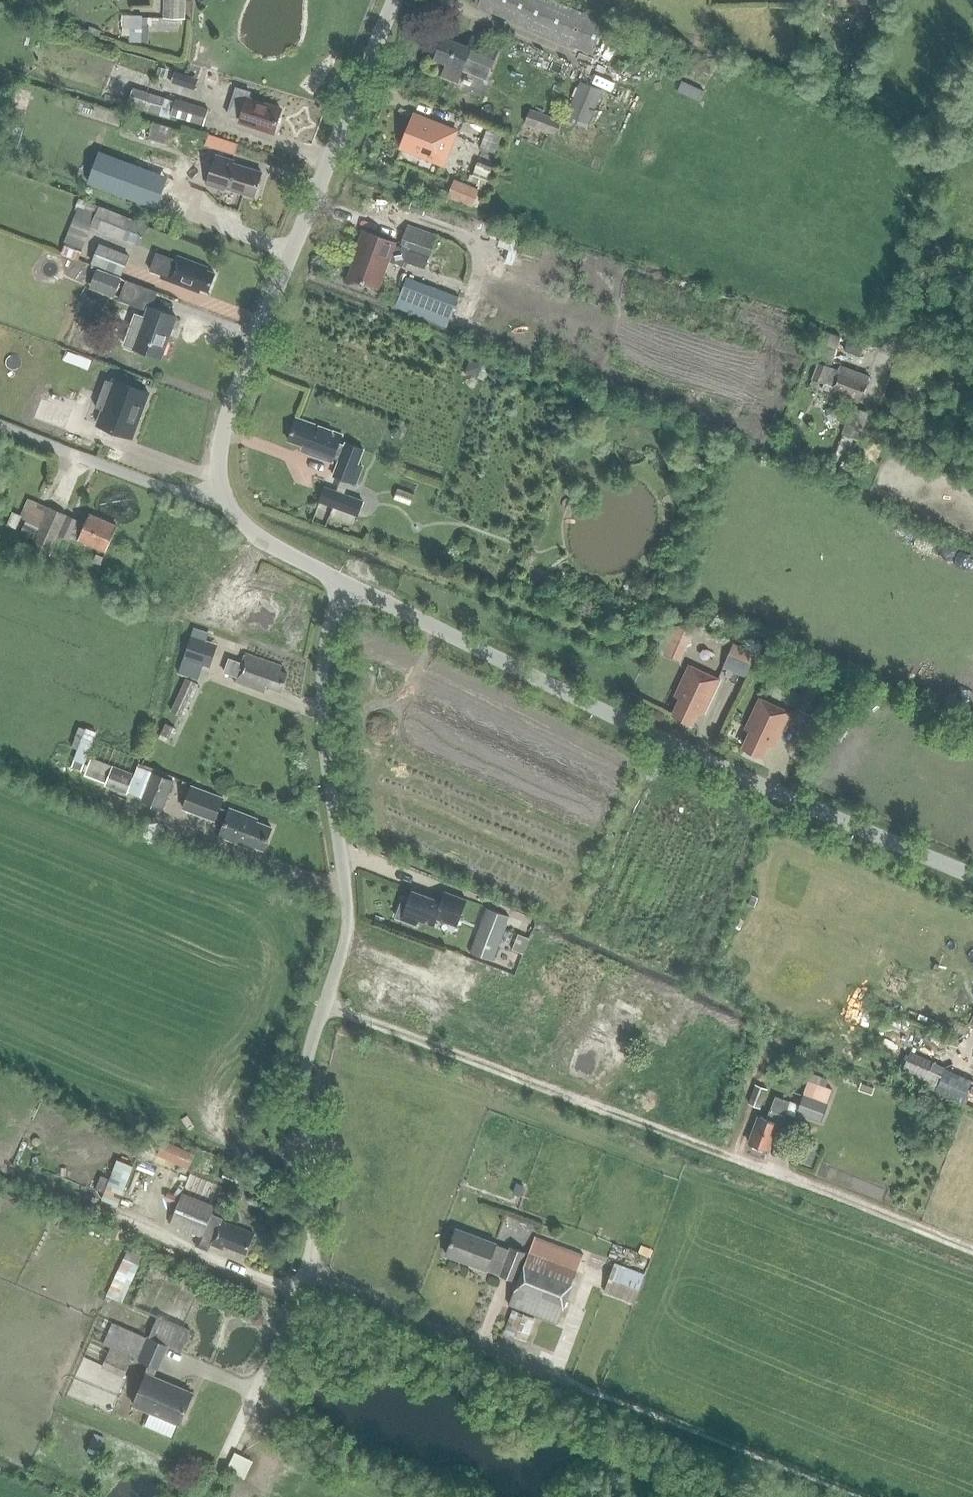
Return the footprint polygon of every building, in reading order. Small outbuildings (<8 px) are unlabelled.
[(162,17),(184,18),(184,0),(162,0),(162,17)] [(552,0),(479,0),(477,6),(591,53),(604,21),(552,0)] [(127,14),(127,40),(148,40),(148,25),(139,25),(139,14),(127,14)] [(718,28),(709,35),(717,45),(726,37),(718,28)] [(434,58),(447,64),(442,76),(456,82),(461,70),(462,69),(486,79),(498,48),(472,37),(468,47),(443,37),(434,58)] [(689,64),(707,72),(711,63),(693,55),(689,64)] [(602,90),(580,81),(564,119),(587,128),(602,90)] [(703,91),(682,81),(677,91),(699,101),(703,91)] [(836,82),(832,94),(840,96),(844,84),(836,82)] [(164,96),(132,86),(127,104),(158,113),(164,96)] [(247,99),(249,91),(235,87),(226,114),(241,118),(240,122),(274,132),(281,109),(247,99)] [(202,126),(208,109),(177,99),(171,116),(202,126)] [(555,134),(560,120),(530,110),(525,123),(555,134)] [(401,146),(442,163),(455,131),(414,115),(401,146)] [(172,126),(153,121),(148,138),(167,144),(172,126)] [(480,147),(495,150),(499,133),(483,130),(480,147)] [(232,155),(237,143),(206,132),(201,144),(232,155)] [(99,151),(88,183),(155,208),(162,188),(167,176),(140,166),(99,151)] [(233,160),(216,155),(206,184),(224,190),(224,188),(253,197),(261,171),(232,162),(233,160)] [(477,161),(472,174),(486,180),(491,166),(477,161)] [(478,189),(453,180),(447,197),(472,207),(478,189)] [(411,201),(408,209),(422,214),(425,206),(411,201)] [(132,218),(99,205),(91,225),(123,239),(132,218)] [(408,247),(429,254),(436,235),(407,224),(399,244),(403,245),(408,247)] [(402,266),(408,247),(403,245),(402,247),(393,244),(394,242),(363,231),(356,251),(358,252),(349,276),(377,287),(387,260),(402,266)] [(127,256),(99,244),(92,262),(120,274),(127,256)] [(149,270),(168,277),(167,281),(197,292),(199,288),(207,291),(214,273),(205,270),(207,266),(177,255),(175,260),(156,252),(149,270)] [(88,288),(113,297),(121,277),(96,268),(88,288)] [(446,326),(451,312),(457,297),(406,277),(395,306),(446,326)] [(150,302),(153,292),(156,292),(156,291),(126,280),(119,299),(140,307),(143,299),(150,302)] [(134,312),(123,344),(133,347),(160,357),(175,315),(148,306),(144,316),(134,312)] [(820,331),(817,343),(838,349),(841,337),(820,331)] [(859,402),(869,375),(839,365),(838,370),(818,362),(811,378),(824,383),(825,381),(832,384),(830,391),(859,402)] [(101,409),(96,423),(131,437),(148,392),(121,382),(120,385),(105,379),(95,406),(101,409)] [(47,423),(55,402),(40,397),(32,417),(47,423)] [(842,434),(857,440),(868,412),(852,406),(842,434)] [(288,440),(308,447),(306,452),(332,462),(335,452),(340,454),(333,475),(355,484),(362,466),(357,464),(363,449),(345,442),(344,444),(339,442),(342,434),(296,417),(288,440)] [(779,453),(780,454),(789,449),(785,441),(775,446),(779,453)] [(338,491),(330,514),(329,516),(352,524),(355,515),(358,516),(363,501),(338,491)] [(45,557),(64,514),(48,507),(29,550),(45,557)] [(81,531),(77,529),(73,537),(105,551),(116,525),(89,513),(81,531)] [(68,539),(77,519),(67,515),(58,535),(68,539)] [(96,554),(93,562),(100,565),(103,557),(96,554)] [(239,590),(230,617),(271,631),(272,630),(277,616),(281,604),(252,595),(239,590)] [(207,615),(221,620),(230,597),(215,592),(207,615)] [(670,643),(685,650),(693,632),(679,625),(670,643)] [(201,665),(209,641),(206,641),(209,632),(193,627),(182,659),(201,665)] [(745,676),(756,652),(733,643),(723,667),(745,676)] [(282,666),(244,652),(240,663),(228,659),(224,672),(236,676),(234,680),(264,691),(266,685),(280,691),(286,674),(280,671),(282,666)] [(692,723),(698,710),(704,713),(720,679),(689,665),(675,695),(682,698),(674,714),(692,723)] [(803,668),(799,678),(809,683),(810,683),(814,673),(803,668)] [(181,715),(196,682),(186,677),(171,710),(181,715)] [(790,712),(760,698),(745,728),(752,731),(744,747),(762,756),(768,743),(774,746),(790,712)] [(83,772),(88,756),(115,764),(119,752),(93,744),(97,732),(80,727),(68,768),(83,772)] [(104,783),(103,786),(127,794),(135,773),(90,757),(84,776),(104,783)] [(135,773),(127,794),(141,800),(152,771),(137,766),(135,773)] [(174,780),(152,771),(141,800),(163,808),(174,780)] [(255,845),(263,848),(272,826),(256,820),(256,818),(230,807),(229,810),(220,807),(223,797),(192,785),(183,807),(215,819),(217,814),(226,818),(220,835),(254,848),(255,845)] [(416,926),(419,919),(433,925),(435,919),(457,926),(466,899),(443,891),(440,901),(412,890),(408,900),(402,897),(394,918),(416,926)] [(470,953),(493,961),(509,917),(486,908),(470,953)] [(576,1030),(561,1071),(588,1081),(603,1040),(576,1030)] [(972,1106),(972,1081),(945,1068),(935,1090),(972,1106)] [(808,1080),(803,1093),(796,1112),(822,1122),(834,1090),(808,1080)] [(760,1111),(769,1089),(755,1083),(746,1106),(760,1111)] [(767,1150),(775,1131),(777,1132),(789,1102),(775,1096),(766,1118),(759,1116),(749,1142),(767,1150)] [(195,1152),(163,1138),(156,1154),(188,1168),(195,1152)] [(101,1176),(95,1189),(104,1192),(102,1199),(118,1205),(133,1166),(117,1159),(115,1164),(108,1161),(104,1170),(112,1173),(110,1179),(101,1176)] [(516,1183),(512,1193),(519,1196),(523,1185),(516,1183)] [(168,1192),(164,1199),(173,1202),(176,1195),(168,1192)] [(224,1245),(244,1252),(252,1233),(221,1221),(223,1217),(211,1213),(213,1207),(181,1194),(169,1224),(201,1236),(203,1232),(214,1236),(211,1243),(223,1248),(224,1245)] [(216,1209),(225,1213),(227,1207),(218,1203),(216,1209)] [(502,1248),(456,1230),(446,1255),(485,1270),(489,1259),(503,1264),(498,1275),(513,1281),(524,1253),(503,1245),(502,1248)] [(582,1255),(534,1236),(508,1304),(557,1322),(582,1255)] [(644,1274),(614,1263),(604,1290),(633,1302),(644,1274)] [(262,1322),(264,1317),(262,1312),(257,1310),(252,1312),(250,1317),(252,1322),(257,1324),(262,1322)] [(512,1310),(504,1333),(526,1341),(535,1318),(512,1310)] [(157,1366),(158,1366),(167,1345),(147,1337),(112,1322),(102,1344),(109,1347),(101,1365),(124,1374),(132,1355),(138,1358),(138,1359),(149,1364),(144,1373),(146,1374),(133,1404),(179,1424),(193,1391),(153,1374),(157,1366)] [(251,1476),(258,1458),(239,1450),(232,1468),(251,1476)]
